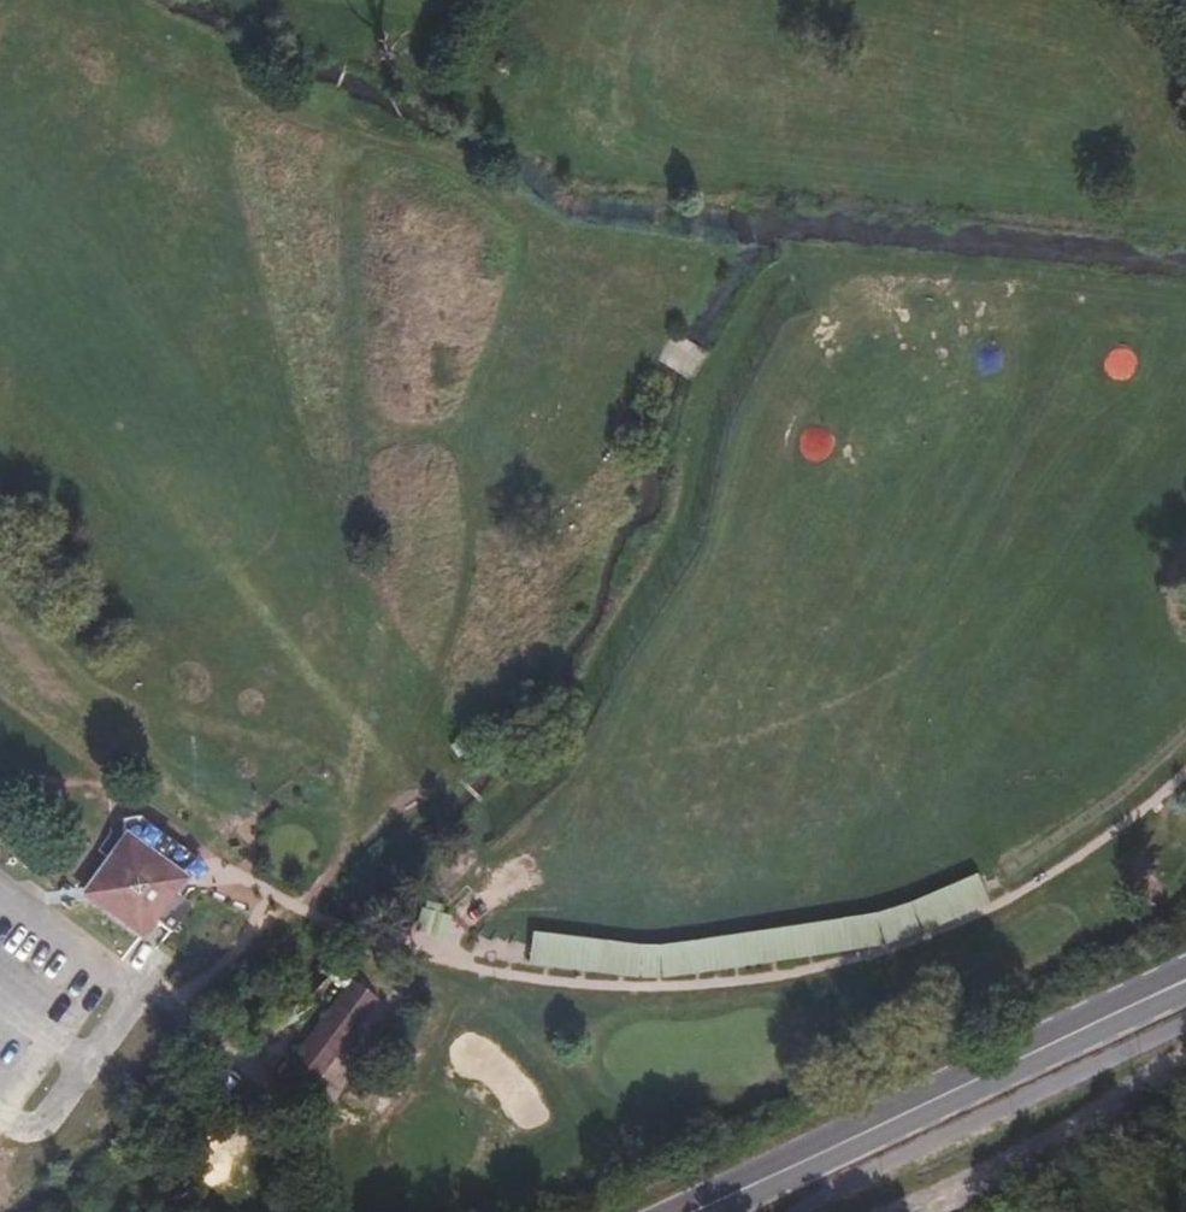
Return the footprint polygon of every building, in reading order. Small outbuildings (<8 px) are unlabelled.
[(89,890),(140,927),(152,912),(173,925),(189,897),(172,884),(182,869),(198,866),(195,851),(138,810),(122,812),(125,829),(89,879),(89,890)] [(630,951),(521,939),(517,968),(629,981),(691,976),(840,954),(910,936),(982,907),(966,879),(899,908),(828,927),(684,948),(630,951)] [(444,921),(412,913),(406,935),(438,944),(444,921)] [(273,1081),(295,1097),(364,1000),(342,984),(273,1081)]
